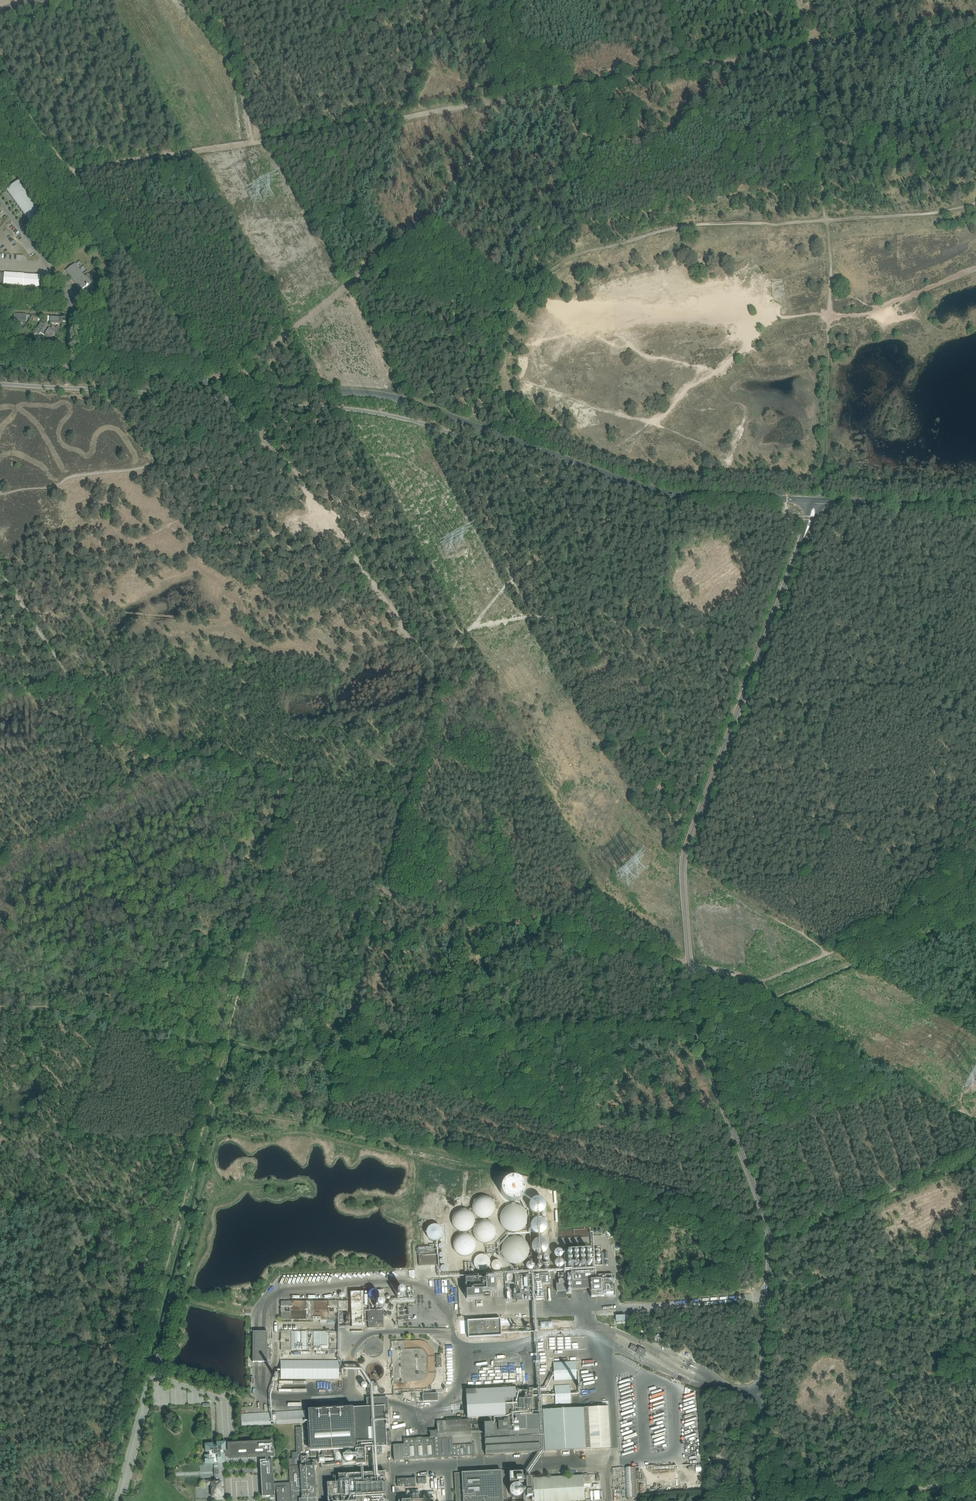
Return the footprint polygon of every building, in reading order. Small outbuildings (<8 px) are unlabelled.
[(20,180),(7,190),(31,222),(44,212),(20,180)] [(76,264),(66,271),(80,290),(90,283),(76,264)] [(39,286),(40,275),(0,273),(0,284),(39,286)] [(17,314),(14,314),(14,322),(17,322),(26,323),(26,314),(17,314)] [(56,329),(55,330),(46,325),(39,334),(44,337),(45,336),(51,340),(54,336),(55,337),(59,331),(56,329)] [(474,1212),(476,1216),(479,1217),(482,1219),(485,1219),(488,1219),(491,1217),(494,1216),(496,1213),(497,1210),(498,1206),(497,1203),(496,1200),(494,1197),(491,1195),(487,1193),(483,1194),(479,1195),(476,1197),(473,1201),(472,1205),(472,1209),(474,1212)] [(503,1223),(506,1226),(508,1228),(511,1229),(515,1229),(518,1229),(521,1228),(524,1226),(526,1223),(527,1220),(528,1217),(527,1213),(526,1210),(524,1207),(520,1205),(516,1204),(512,1204),(509,1205),(505,1208),(503,1211),(502,1215),(502,1219),(503,1223)] [(454,1225),(456,1228),(459,1229),(461,1230),(464,1231),(467,1231),(470,1230),(472,1228),(474,1226),(475,1223),(476,1220),(476,1216),(474,1214),(472,1211),(470,1209),(466,1208),(462,1208),(459,1209),(456,1211),(454,1214),(453,1218),(453,1221),(454,1225)] [(476,1235),(478,1238),(480,1240),(483,1242),(486,1242),(490,1242),(493,1241),(495,1239),(497,1236),(498,1233),(498,1230),(497,1227),(496,1224),(493,1222),(491,1220),(487,1220),(484,1220),(481,1221),(479,1223),(477,1226),(476,1229),(475,1232),(476,1235)] [(440,1241),(439,1225),(424,1226),(425,1242),(440,1241)] [(588,1241),(587,1229),(559,1230),(560,1238),(572,1238),(573,1242),(588,1241)] [(455,1250),(457,1254),(460,1256),(463,1257),(466,1257),(469,1257),(472,1256),(475,1254),(477,1251),(479,1248),(479,1244),(479,1241),(477,1238),(475,1235),(472,1233),(468,1232),(464,1232),(460,1233),(457,1235),(454,1239),(453,1243),(453,1247),(455,1250)] [(506,1256),(508,1259),(511,1261),(514,1262),(517,1262),(520,1262),(523,1261),(526,1259),(528,1256),(529,1253),(530,1250),(529,1246),(528,1243),(526,1240),(523,1238),(519,1237),(515,1237),(511,1238),(508,1241),(505,1244),(504,1248),(504,1252),(506,1256)] [(438,1250),(418,1252),(419,1266),(439,1264),(438,1250)] [(487,1270),(487,1255),(474,1256),(474,1270),(487,1270)] [(491,1262),(494,1269),(500,1266),(497,1260),(491,1262)] [(595,1271),(571,1273),(571,1282),(590,1281),(591,1289),(591,1297),(614,1296),(612,1274),(595,1275),(595,1271)] [(557,1292),(566,1291),(565,1273),(558,1273),(559,1284),(556,1284),(557,1292)] [(529,1300),(544,1299),(543,1284),(550,1284),(549,1274),(528,1275),(529,1300)] [(495,1277),(465,1278),(466,1298),(482,1298),(481,1291),(496,1291),(495,1277)] [(392,1291),(393,1297),(404,1295),(403,1288),(392,1291)] [(349,1303),(283,1303),(283,1322),(338,1322),(338,1311),(349,1311),(349,1303)] [(468,1337),(501,1335),(501,1330),(500,1323),(500,1319),(467,1320),(468,1325),(468,1329),(468,1337)] [(253,1332),(253,1362),(254,1362),(268,1362),(268,1360),(271,1360),(271,1348),(268,1348),(268,1332),(262,1332),(253,1332)] [(282,1334),(282,1350),(339,1348),(338,1332),(282,1334)] [(383,1351),(384,1349),(383,1346),(383,1345),(382,1343),(381,1341),(379,1340),(377,1339),(376,1339),(374,1339),(372,1339),(369,1339),(368,1340),(366,1342),(365,1344),(364,1345),(364,1347),(364,1349),(364,1351),(365,1353),(366,1355),(367,1356),(368,1357),(371,1358),(372,1358),(374,1359),(376,1358),(378,1358),(379,1357),(381,1355),(382,1354),(383,1352),(383,1351)] [(157,1353),(155,1362),(161,1364),(163,1355),(157,1353)] [(281,1362),(282,1380),(341,1379),(341,1361),(281,1362)] [(385,1374),(385,1372),(385,1370),(384,1368),(383,1367),(382,1365),(380,1364),(378,1363),(376,1362),(374,1362),(372,1363),(371,1363),(369,1364),(367,1365),(366,1367),(365,1369),(365,1371),(365,1372),(365,1374),(366,1376),(367,1378),(368,1379),(370,1381),(372,1382),(374,1382),(375,1382),(377,1382),(379,1381),(380,1380),(382,1379),(383,1378),(384,1376),(385,1374)] [(556,1366),(556,1381),(578,1381),(577,1365),(556,1366)] [(469,1390),(466,1390),(467,1418),(483,1417),(484,1422),(484,1437),(485,1437),(486,1454),(540,1451),(538,1414),(530,1415),(530,1408),(524,1408),(524,1400),(525,1400),(520,1400),(520,1398),(517,1398),(517,1397),(516,1397),(515,1387),(507,1388),(507,1386),(502,1386),(503,1388),(490,1389),(490,1387),(483,1388),(483,1389),(474,1390),(473,1388),(469,1388),(469,1390)] [(557,1389),(558,1403),(572,1402),(572,1389),(557,1389)] [(438,1393),(422,1394),(423,1402),(438,1401),(438,1393)] [(333,1409),(307,1410),(309,1436),(310,1453),(311,1453),(311,1457),(318,1456),(319,1463),(325,1462),(324,1456),(333,1455),(334,1461),(338,1461),(342,1461),(341,1452),(341,1449),(355,1448),(356,1465),(366,1465),(365,1454),(372,1453),(380,1453),(382,1453),(382,1447),(387,1446),(391,1445),(391,1431),(386,1431),(385,1415),(389,1415),(388,1406),(367,1407),(333,1409)] [(543,1410),(545,1451),(610,1447),(608,1406),(543,1410)] [(273,1421),(272,1421),(272,1424),(276,1424),(306,1422),(305,1410),(276,1412),(272,1412),(273,1421)] [(270,1412),(241,1414),(242,1426),(271,1425),(270,1412)] [(394,1460),(472,1456),(470,1419),(437,1421),(437,1431),(430,1431),(430,1437),(404,1439),(404,1444),(393,1445),(394,1460)] [(296,1452),(292,1452),(292,1455),(292,1458),(298,1458),(298,1455),(301,1455),(301,1452),(303,1452),(302,1439),(302,1437),(302,1436),(302,1433),(296,1434),(296,1440),(296,1452)] [(274,1457),(273,1440),(233,1443),(227,1443),(228,1450),(228,1457),(228,1459),(265,1457),(266,1460),(260,1460),(262,1497),(275,1496),(274,1489),(277,1489),(277,1500),(316,1500),(314,1465),(317,1465),(316,1459),(308,1460),(308,1456),(304,1456),(300,1456),(301,1465),(300,1465),(299,1463),(298,1463),(298,1459),(289,1459),(289,1465),(298,1465),(298,1466),(289,1466),(290,1478),(293,1478),(294,1481),(290,1482),(290,1483),(287,1483),(274,1484),(273,1460),(268,1460),(268,1457),(274,1457)] [(208,1455),(205,1455),(206,1464),(214,1463),(215,1480),(215,1482),(219,1482),(218,1462),(225,1462),(225,1457),(228,1457),(228,1450),(226,1450),(225,1442),(217,1442),(217,1445),(213,1445),(213,1444),(206,1444),(206,1452),(207,1452),(208,1455)] [(636,1468),(627,1468),(628,1500),(637,1500),(636,1468)] [(506,1471),(455,1473),(456,1500),(507,1500),(506,1471)] [(385,1472),(333,1475),(334,1482),(327,1483),(328,1498),(328,1500),(387,1500),(385,1472)] [(522,1472),(509,1473),(510,1483),(518,1482),(518,1484),(523,1484),(522,1472)] [(585,1500),(583,1475),(533,1478),(534,1500),(570,1500),(585,1500)] [(215,1480),(208,1480),(208,1483),(211,1483),(212,1497),(218,1497),(218,1496),(219,1496),(222,1496),(221,1486),(221,1482),(219,1482),(215,1482),(215,1480)] [(514,1499),(519,1497),(521,1492),(519,1487),(514,1485),(509,1487),(507,1492),(510,1497),(514,1499)]
